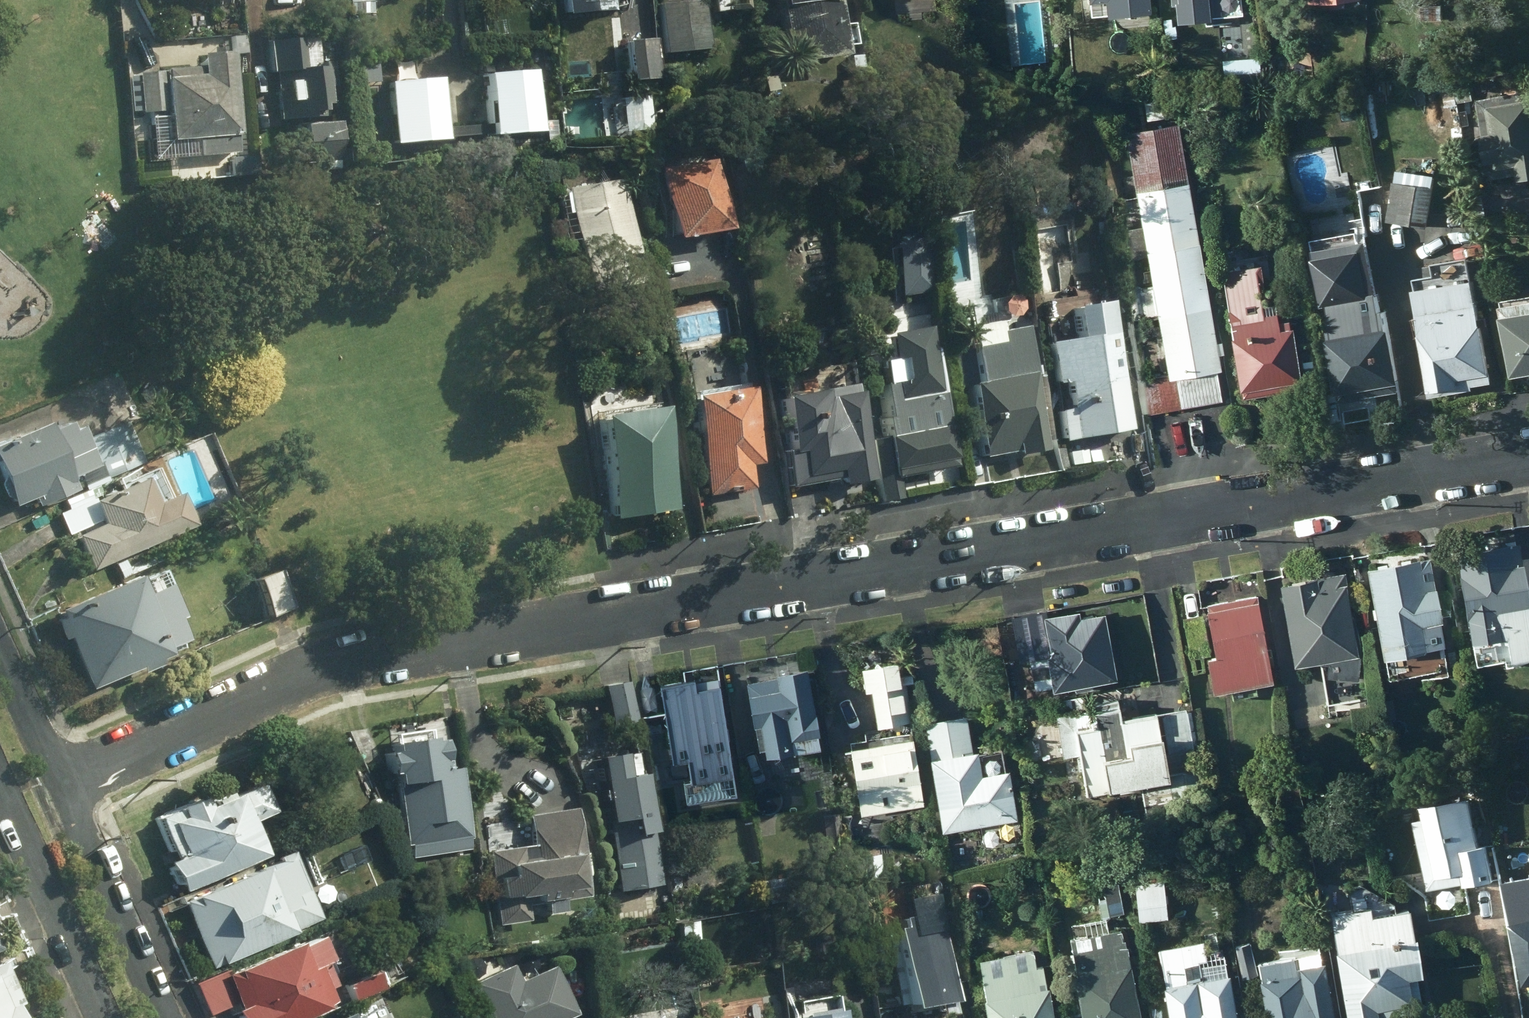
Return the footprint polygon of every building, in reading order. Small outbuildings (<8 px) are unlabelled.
[(345,12),(366,11),(365,0),(345,0),(345,12)] [(625,0),(552,0),(553,13),(626,5),(625,0)] [(657,1),(659,45),(701,43),(699,0),(683,0),(657,1)] [(771,58),(829,52),(824,0),(765,0),(771,58)] [(1171,18),(1206,15),(1205,0),(1170,0),(1171,18)] [(1442,3),(1420,2),(1421,17),(1443,18),(1442,3)] [(640,35),(614,37),(614,70),(641,69),(640,35)] [(306,39),(272,41),(275,74),(279,73),(283,121),(315,118),(315,116),(328,115),(327,105),(333,106),(332,86),(339,86),(337,62),(320,64),(320,69),(308,70),(306,39)] [(242,136),(234,53),(204,55),(206,67),(167,71),(173,142),(199,140),(200,156),(238,153),(236,136),(242,136)] [(1258,56),(1220,58),(1221,82),(1259,79),(1258,56)] [(528,66),(475,69),(479,131),(532,127),(528,66)] [(434,76),(381,79),(386,141),(438,137),(434,76)] [(163,80),(142,82),(144,114),(166,112),(163,80)] [(1456,86),(1459,101),(1473,98),(1470,83),(1456,86)] [(1476,97),(1481,134),(1477,135),(1471,141),(1473,155),(1480,159),(1484,159),(1486,159),(1489,175),(1517,171),(1518,177),(1528,175),(1528,91),(1528,89),(1476,97)] [(1132,130),(1141,190),(1191,181),(1181,121),(1132,130)] [(344,158),(341,122),(297,125),(300,161),(344,158)] [(664,233),(717,225),(707,160),(653,169),(664,233)] [(1396,166),(1387,219),(1425,225),(1434,172),(1396,166)] [(629,280),(615,177),(561,185),(575,287),(629,280)] [(1202,243),(1191,181),(1141,190),(1151,251),(1202,243)] [(927,291),(917,233),(882,239),(894,297),(927,291)] [(1338,400),(1397,389),(1382,307),(1365,311),(1362,298),(1376,295),(1365,237),(1331,243),(1333,250),(1309,254),(1318,304),(1324,302),(1327,317),(1323,318),(1338,400)] [(1212,304),(1202,243),(1151,251),(1160,312),(1212,304)] [(1414,285),(1410,286),(1428,395),(1471,387),(1471,384),(1490,381),(1465,256),(1431,262),(1433,274),(1413,278),(1414,285)] [(1218,269),(1237,396),(1297,387),(1286,317),(1274,319),(1271,302),(1259,304),(1256,286),(1262,285),(1259,263),(1218,269)] [(1510,375),(1528,372),(1528,286),(1498,292),(1500,302),(1499,302),(1501,312),(1498,313),(1510,375)] [(1116,381),(1100,296),(1061,303),(1067,332),(1040,339),(1049,381),(1057,379),(1062,406),(1050,408),(1056,440),(1132,425),(1124,380),(1116,381)] [(1224,371),(1212,304),(1160,312),(1171,372),(1172,380),(1221,372),(1224,371)] [(1009,452),(1037,447),(1023,372),(1026,372),(1016,323),(987,328),(986,323),(959,327),(962,346),(946,349),(952,386),(959,385),(972,455),(1008,449),(1009,452)] [(885,467),(887,475),(948,463),(929,372),(901,377),(899,371),(896,372),(894,362),(870,366),(871,378),(870,378),(877,414),(874,415),(877,434),(874,435),(880,467),(885,467)] [(1172,380),(1171,372),(1139,377),(1145,414),(1226,401),(1221,372),(1172,380)] [(755,460),(742,382),(681,392),(698,495),(748,486),(744,462),(755,460)] [(832,480),(863,475),(845,382),(769,396),(778,448),(774,448),(781,485),(831,475),(832,480)] [(678,508),(664,403),(600,411),(615,516),(678,508)] [(119,419),(85,434),(105,476),(138,459),(136,456),(153,447),(141,420),(123,428),(119,419)] [(40,422),(0,441),(0,467),(19,506),(36,499),(40,507),(75,490),(69,476),(94,463),(76,425),(68,430),(64,421),(45,430),(40,422)] [(66,533),(84,568),(179,524),(163,491),(158,494),(145,466),(129,474),(130,475),(53,512),(64,533),(66,533)] [(1515,544),(1515,543),(1504,545),(1451,553),(1450,553),(1464,640),(1469,640),(1501,634),(1505,660),(1515,658),(1528,656),(1528,631),(1515,544)] [(1415,557),(1361,566),(1376,654),(1379,653),(1382,671),(1412,666),(1409,650),(1440,645),(1435,620),(1438,621),(1427,557),(1416,559),(1415,557)] [(115,579),(112,572),(39,608),(44,618),(41,619),(51,640),(55,637),(79,687),(122,665),(125,672),(143,663),(140,657),(150,652),(149,650),(160,645),(157,639),(164,636),(154,616),(159,613),(147,587),(150,585),(141,566),(115,579)] [(261,566),(238,577),(257,615),(279,604),(261,566)] [(1349,569),(1282,580),(1294,662),(1329,656),(1326,671),(1357,678),(1363,650),(1357,612),(1354,613),(1349,586),(1352,585),(1349,569)] [(1267,679),(1253,593),(1200,602),(1209,654),(1204,655),(1209,688),(1267,679)] [(1111,677),(1099,612),(1075,616),(1074,610),(1044,614),(1044,610),(1008,616),(1012,637),(998,640),(1002,661),(1026,656),(1031,689),(1045,687),(1046,689),(1068,685),(1069,689),(1089,686),(1088,681),(1111,677)] [(859,689),(866,689),(869,725),(909,721),(905,683),(897,684),(895,661),(857,665),(859,689)] [(758,754),(816,744),(803,668),(771,673),(772,676),(743,681),(745,693),(741,693),(746,724),(753,722),(758,754)] [(688,677),(654,682),(665,756),(724,748),(712,683),(690,688),(688,677)] [(624,680),(595,683),(602,731),(630,727),(624,680)] [(1108,787),(1128,785),(1117,715),(1113,698),(1087,703),(1084,703),(1083,694),(1050,700),(1058,756),(1075,754),(1082,794),(1108,791),(1108,787)] [(1152,710),(1117,715),(1128,785),(1137,784),(1142,810),(1205,801),(1193,747),(1190,747),(1182,707),(1152,713),(1152,710)] [(970,748),(963,714),(921,722),(927,755),(923,756),(935,832),(1015,819),(1007,769),(998,771),(995,749),(972,753),(971,747),(970,748)] [(909,737),(846,747),(855,815),(921,806),(909,737)] [(612,752),(585,755),(596,821),(600,820),(611,891),(653,884),(631,772),(616,775),(612,752)] [(462,837),(450,765),(392,773),(401,855),(461,848),(459,837),(462,837)] [(153,861),(166,890),(245,853),(230,821),(252,810),(240,782),(188,805),(183,795),(160,804),(163,811),(145,820),(162,857),(153,861)] [(1485,880),(1467,793),(1421,801),(1424,816),(1414,818),(1425,877),(1435,876),(1437,888),(1485,880)] [(576,895),(560,806),(516,813),(517,823),(504,825),(503,818),(483,822),(488,849),(479,851),(487,897),(492,897),(497,923),(522,919),(519,904),(576,895)] [(282,847),(170,899),(201,966),(277,931),(279,935),(315,919),(282,847)] [(882,856),(858,857),(859,883),(883,881),(882,856)] [(1508,865),(1511,884),(1528,880),(1528,861),(1508,865)] [(1160,879),(1131,883),(1135,920),(1164,917),(1160,879)] [(1115,882),(1099,886),(1106,915),(1121,911),(1115,882)] [(1322,911),(1341,1017),(1373,1017),(1418,1009),(1412,975),(1416,975),(1409,936),(1407,937),(1402,907),(1364,914),(1361,895),(1345,898),(1346,907),(1322,911)] [(1513,906),(1516,919),(1509,921),(1521,985),(1528,983),(1528,903),(1513,906)] [(891,925),(884,926),(895,1007),(928,1002),(930,1016),(947,1013),(932,905),(919,907),(920,913),(890,917),(891,925)] [(1119,928),(1065,938),(1073,974),(1068,975),(1077,1017),(1137,1017),(1119,928)] [(190,984),(204,1015),(227,1003),(228,1007),(224,1009),(228,1017),(286,1017),(321,1001),(314,987),(320,984),(309,960),(313,958),(301,934),(281,944),(280,941),(190,984)] [(1236,974),(1233,975),(1231,961),(1213,963),(1209,939),(1165,947),(1171,984),(1168,985),(1174,1017),(1243,1017),(1236,974)] [(1243,977),(1260,972),(1253,943),(1235,948),(1243,977)] [(977,996),(981,1017),(1049,1017),(1043,985),(1038,986),(1032,949),(976,959),(982,995),(977,996)] [(1262,960),(1265,976),(1262,977),(1270,1017),(1338,1017),(1325,949),(1262,960)] [(463,983),(480,1017),(555,1017),(563,1014),(539,965),(510,980),(502,963),(463,983)] [(341,985),(349,1000),(378,986),(370,970),(341,985)] [(2,1006),(12,1001),(0,976),(0,1017),(8,1017),(2,1006)] [(846,1000),(849,1017),(876,1017),(872,996),(846,1000)] [(795,1016),(796,1017),(844,1017),(842,1008),(795,1016)]
